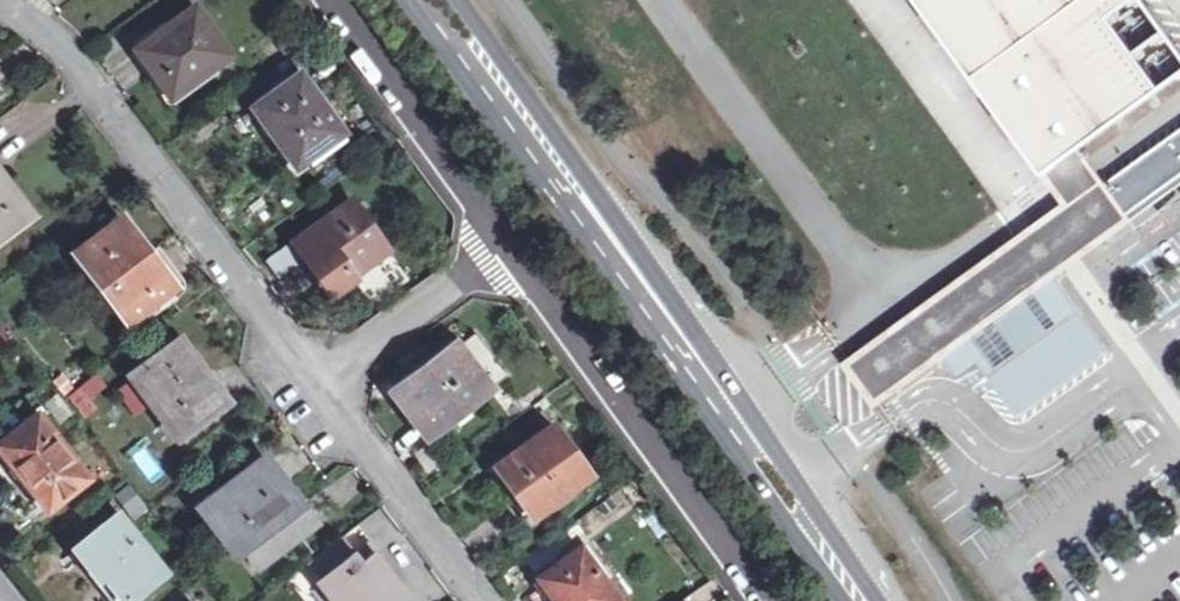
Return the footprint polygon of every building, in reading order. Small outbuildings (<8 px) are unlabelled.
[(1044,178),(1113,128),(1179,79),(1179,49),(1144,0),(915,0),(1044,178)] [(172,95),(230,53),(196,7),(139,49),(152,67),(172,95)] [(299,164),(343,131),(321,100),(303,74),(257,106),(299,164)] [(1129,222),(1179,184),(1179,123),(1100,180),(1129,222)] [(1026,238),(923,313),(949,348),(941,354),(943,357),(1053,275),(1069,263),(1129,222),(1100,180),(1089,166),(1079,153),(1043,179),(1053,190),(1067,207),(1042,226),(1026,238)] [(25,218),(13,202),(19,197),(6,179),(0,172),(0,237),(25,218)] [(353,200),(296,241),(312,263),(333,292),(356,275),(354,272),(387,247),(353,200)] [(129,317),(174,284),(148,249),(123,217),(78,251),(129,317)] [(267,260),(279,277),(303,260),(290,242),(267,260)] [(948,358),(1010,436),(1115,353),(1053,275),(948,358)] [(850,367),(878,405),(948,358),(943,357),(941,354),(949,348),(923,313),(850,367)] [(455,345),(394,390),(408,409),(428,435),(507,375),(476,334),(457,348),(455,345)] [(180,435),(226,402),(200,368),(180,342),(135,376),(180,435)] [(24,481),(47,509),(90,475),(41,412),(1,443),(22,469),(17,472),(24,481)] [(532,516),(589,475),(553,425),(495,466),(511,487),(532,516)] [(142,440),(126,452),(151,485),(166,473),(142,440)] [(273,467),(208,517),(234,552),(246,544),(260,562),(315,521),(294,494),(273,467)] [(120,513),(80,545),(98,568),(125,600),(165,570),(120,513)] [(335,600),(377,600),(375,598),(395,582),(383,567),(372,552),(376,549),(369,540),(353,552),(341,536),(306,563),(335,600)] [(580,545),(535,577),(553,600),(620,600),(580,545)] [(377,600),(401,600),(407,597),(395,582),(375,598),(377,600)]
